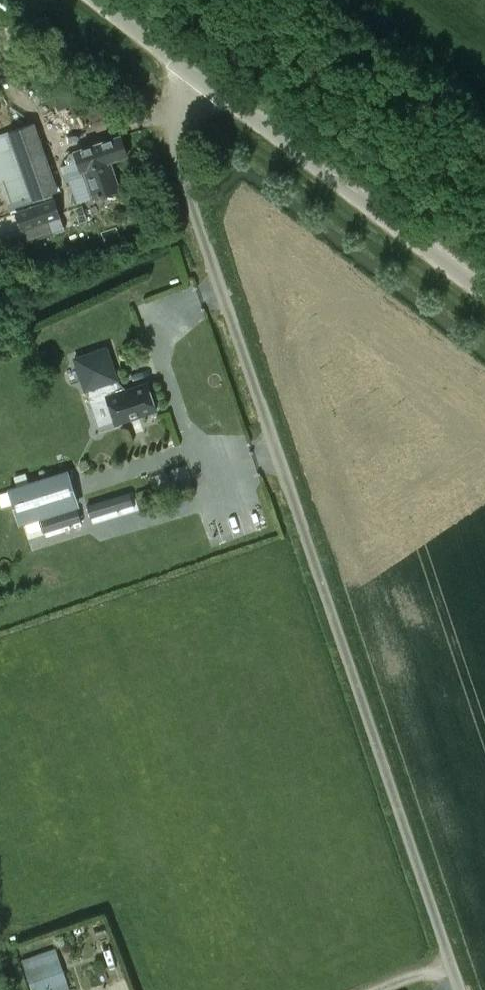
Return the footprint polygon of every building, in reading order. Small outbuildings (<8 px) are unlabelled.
[(55,103),(57,102),(61,110),(72,104),(58,77),(45,84),(55,103)] [(15,201),(18,200),(21,209),(18,210),(28,241),(66,227),(55,197),(53,198),(52,194),(58,192),(34,123),(0,135),(0,166),(2,165),(15,201)] [(120,136),(74,152),(77,160),(67,163),(81,202),(119,189),(109,161),(127,155),(120,136)] [(106,347),(75,357),(74,360),(85,390),(87,389),(91,403),(106,398),(115,424),(156,410),(147,383),(119,392),(116,380),(118,379),(106,347)] [(67,473),(9,491),(19,523),(77,504),(67,473)] [(41,518),(39,518),(43,532),(81,520),(76,507),(65,510),(41,518)] [(21,959),(31,989),(66,989),(69,989),(55,948),(21,959)]
